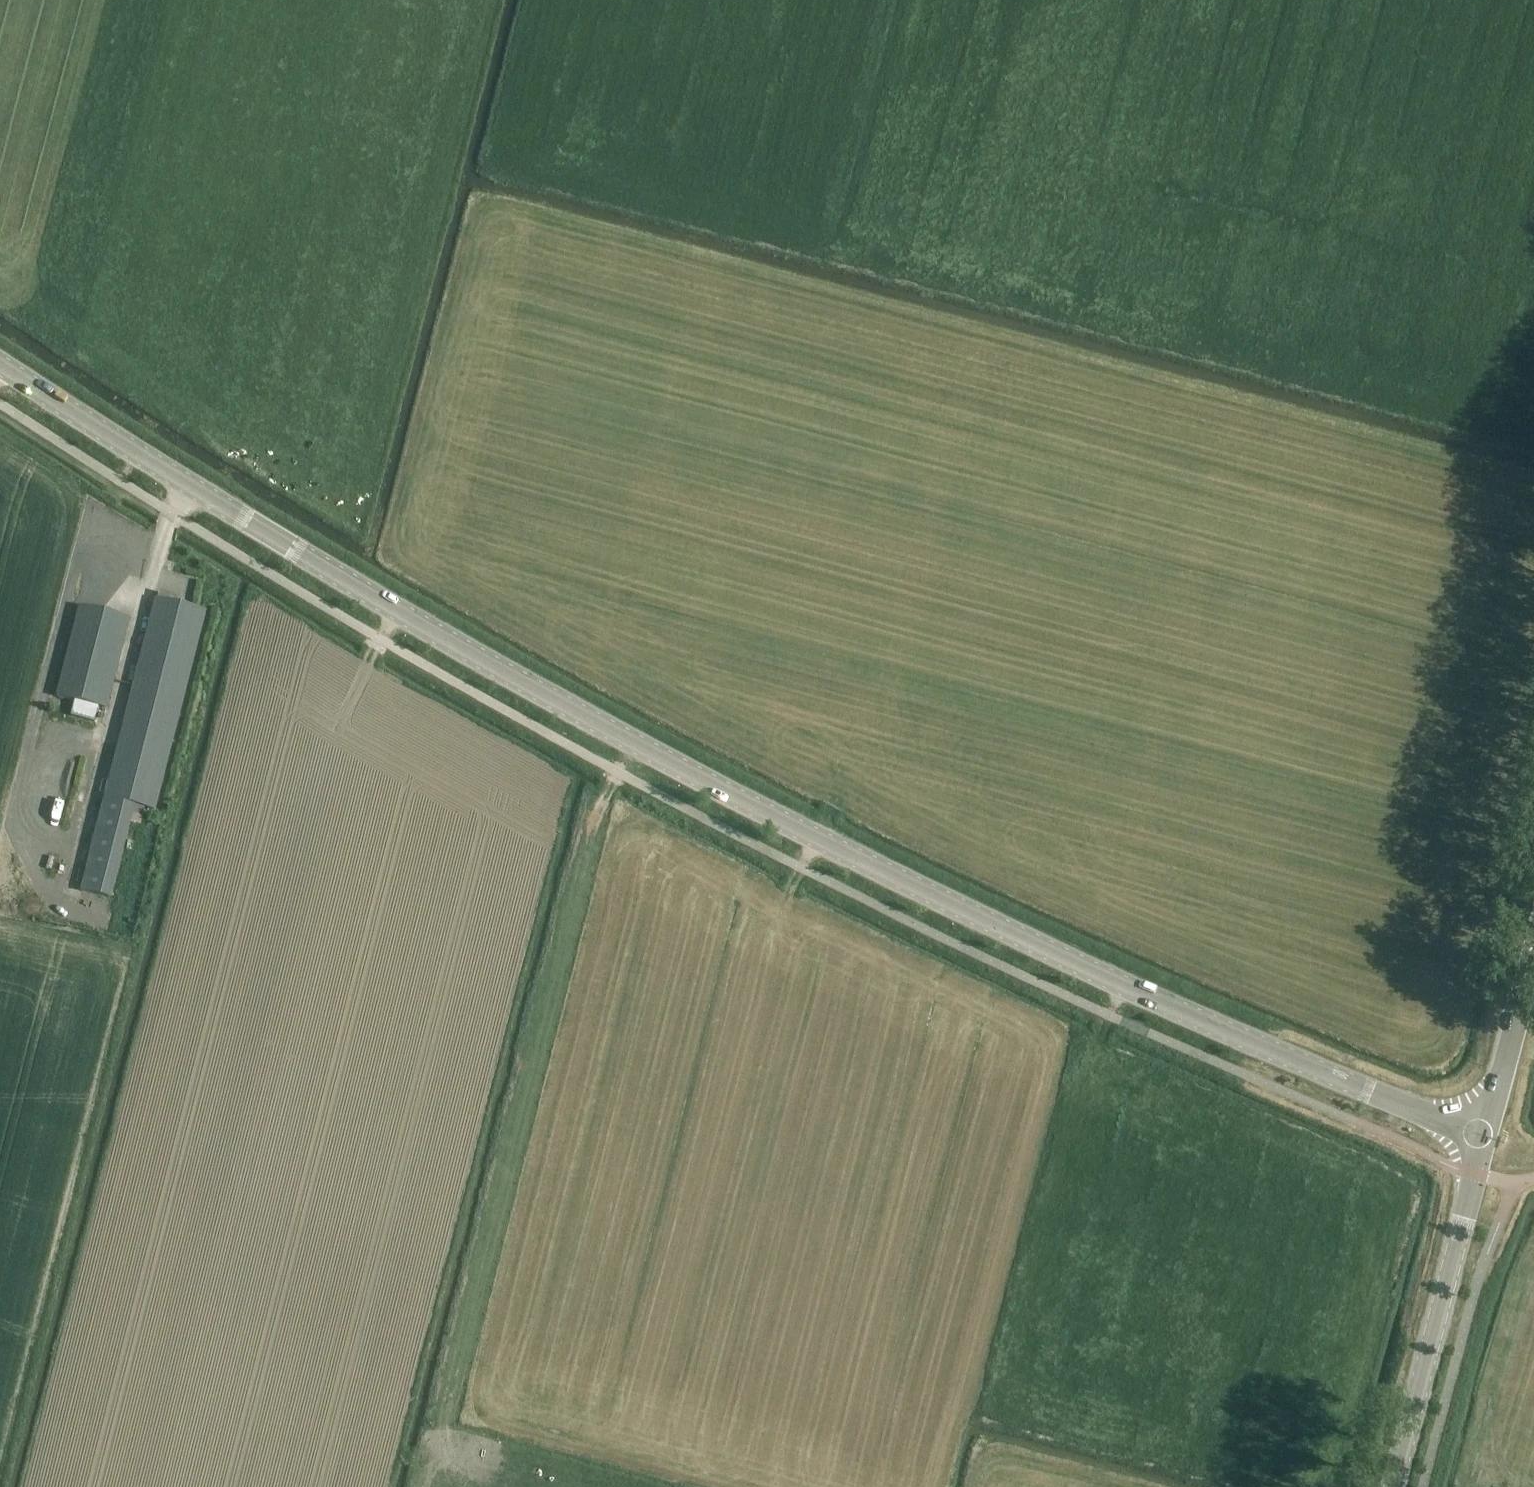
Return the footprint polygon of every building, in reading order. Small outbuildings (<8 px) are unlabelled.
[(156,600),(149,625),(81,891),(110,899),(134,806),(154,811),(205,613),(168,603),(170,595),(159,592),(157,600),(156,600)] [(57,696),(74,700),(70,717),(94,723),(97,706),(107,709),(129,620),(80,607),(57,696)]
